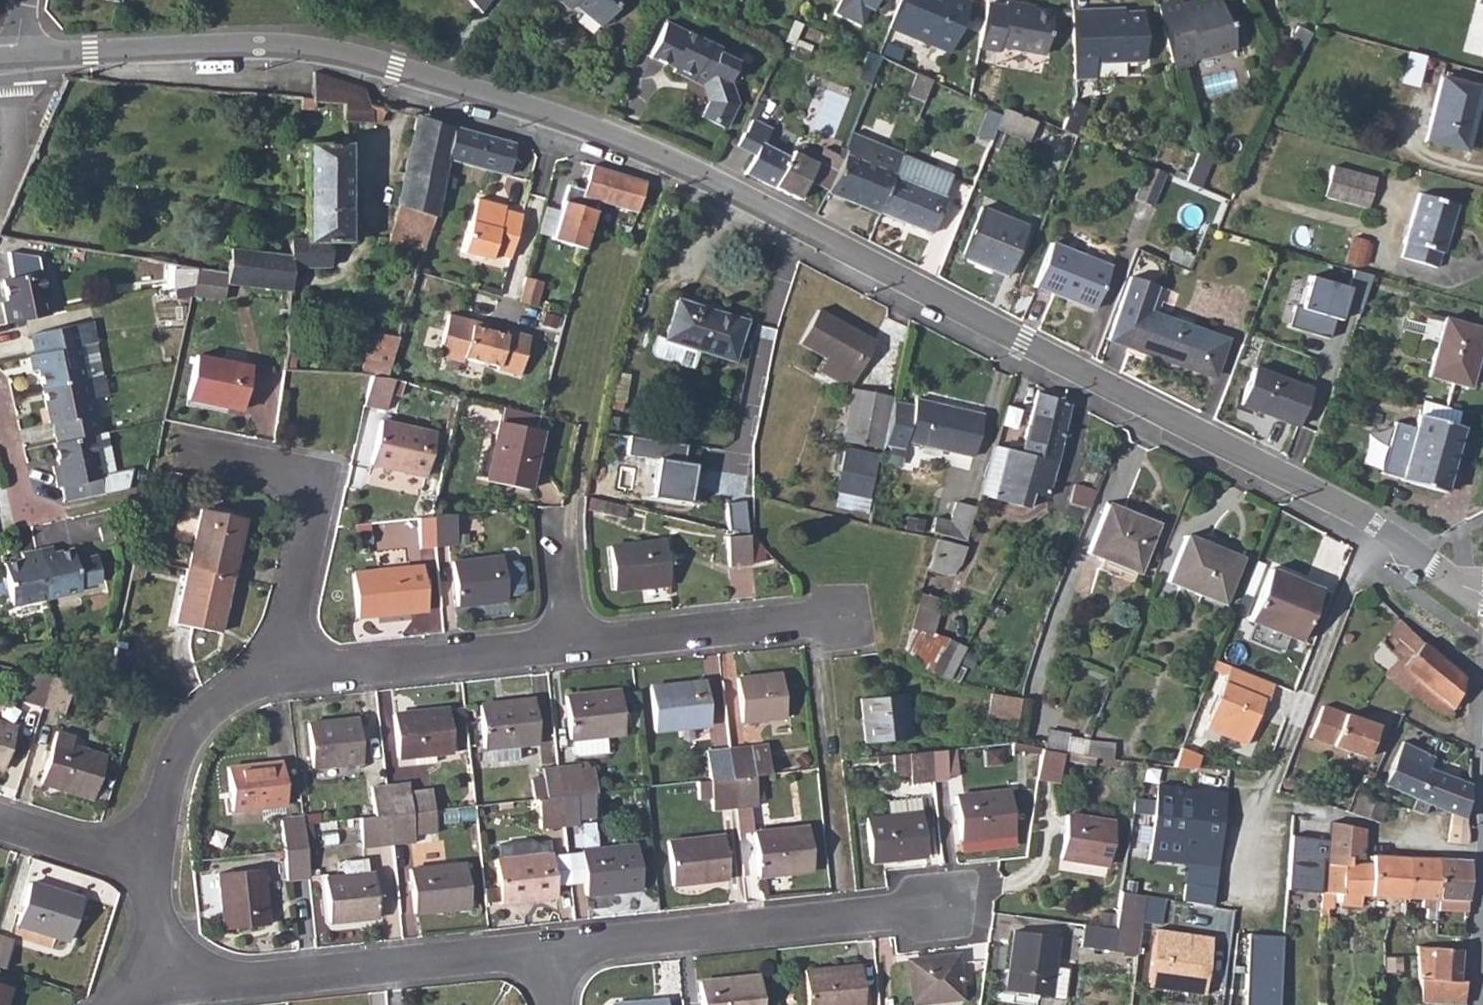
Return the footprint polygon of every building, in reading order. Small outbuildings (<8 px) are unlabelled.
[(568,15),(572,10),(599,32),(614,14),(612,12),(622,0),(550,0),(568,15)] [(871,11),(877,0),(850,0),(871,11)] [(890,30),(951,53),(970,3),(963,0),(901,0),(890,30)] [(1158,6),(1173,64),(1234,48),(1229,29),(1227,22),(1224,22),(1218,2),(1218,0),(1204,0),(1181,6),(1180,1),(1158,6)] [(1218,2),(1224,22),(1227,22),(1229,29),(1240,27),(1233,0),(1224,0),(1218,2)] [(987,6),(979,50),(997,53),(997,48),(1044,55),(1051,15),(1022,11),(1022,7),(1005,4),(1004,8),(987,6)] [(1093,10),(1072,11),(1075,78),(1095,77),(1095,63),(1144,60),(1142,11),(1093,14),(1093,10)] [(1299,58),(1312,31),(1298,24),(1285,51),(1299,58)] [(670,76),(689,84),(691,80),(701,85),(702,89),(708,104),(701,120),(725,131),(736,108),(727,84),(735,66),(716,57),(718,53),(663,28),(648,62),(672,72),(670,76)] [(1403,81),(1420,84),(1425,53),(1408,50),(1403,81)] [(738,61),(732,79),(745,83),(751,65),(738,61)] [(312,74),(310,99),(314,100),(337,103),(344,104),(344,115),(344,121),(372,123),(370,106),(365,90),(312,74)] [(914,74),(906,96),(922,103),(929,82),(914,74)] [(1442,76),(1425,138),(1465,149),(1482,88),(1442,76)] [(691,80),(689,84),(702,89),(701,85),(691,80)] [(310,99),(300,98),(300,108),(314,109),(314,100),(310,99)] [(1072,102),(1061,130),(1076,136),(1087,107),(1072,102)] [(386,109),(370,106),(372,123),(382,125),(386,109)] [(1002,113),(995,131),(1027,143),(1034,124),(1003,111),(1002,113)] [(416,116),(388,243),(423,254),(435,217),(441,179),(445,158),(452,129),(416,116)] [(736,145),(736,147),(752,156),(743,175),(796,200),(806,182),(826,192),(841,161),(841,159),(822,150),(819,155),(802,146),(797,156),(792,153),(788,160),(761,146),(769,132),(748,121),(736,145)] [(452,129),(445,158),(475,167),(483,137),(452,129)] [(899,158),(846,135),(840,149),(845,152),(841,159),(841,161),(889,183),(898,160),(899,158)] [(483,137),(475,167),(503,175),(512,145),(483,137)] [(226,274),(226,283),(292,291),(292,267),(330,268),(331,242),(348,242),(348,144),(306,144),(305,239),(289,238),(288,255),(230,249),(226,274)] [(955,186),(969,192),(985,153),(970,147),(955,186)] [(1196,153),(1185,182),(1198,188),(1209,159),(1196,153)] [(889,183),(875,216),(927,238),(937,215),(941,205),(942,202),(940,201),(948,180),(898,160),(889,183)] [(826,192),(825,192),(875,216),(889,183),(841,161),(826,192)] [(1332,166),(1323,195),(1367,207),(1375,178),(1332,166)] [(598,203),(636,214),(645,185),(630,178),(589,167),(583,192),(566,187),(552,242),(584,251),(598,203)] [(1161,184),(1147,176),(1134,209),(1149,215),(1161,184)] [(1407,239),(1402,259),(1434,269),(1440,249),(1444,249),(1456,206),(1418,195),(1404,239),(1407,239)] [(485,253),(509,259),(520,215),(502,210),(503,207),(469,198),(455,252),(477,257),(479,251),(485,253)] [(548,203),(540,231),(552,235),(561,206),(548,203)] [(946,207),(941,205),(937,215),(941,217),(946,207)] [(979,213),(959,262),(1005,281),(1025,231),(979,213)] [(1364,262),(1370,240),(1354,235),(1348,257),(1364,262)] [(1049,245),(1032,287),(1091,312),(1108,269),(1049,245)] [(1173,245),(1168,259),(1189,267),(1195,252),(1173,245)] [(2,300),(6,320),(54,310),(43,258),(7,252),(12,276),(3,278),(7,299),(2,300)] [(198,269),(177,273),(180,285),(198,282),(201,269),(198,269)] [(198,282),(195,295),(225,301),(226,283),(226,274),(201,269),(198,282)] [(1295,302),(1287,327),(1333,341),(1340,319),(1346,321),(1350,308),(1362,312),(1374,275),(1355,270),(1350,286),(1313,275),(1303,305),(1295,302)] [(518,302),(535,307),(541,283),(524,278),(518,302)] [(1128,278),(1104,337),(1210,378),(1223,343),(1153,317),(1163,290),(1128,278)] [(679,302),(663,341),(726,368),(742,328),(679,302)] [(470,321),(446,315),(437,351),(441,358),(455,361),(461,358),(494,366),(493,369),(515,374),(525,336),(503,330),(502,335),(469,326),(470,321)] [(39,368),(43,386),(84,378),(104,373),(93,319),(33,331),(36,351),(30,353),(33,369),(39,368)] [(811,319),(789,353),(818,371),(846,390),(866,357),(811,319)] [(1441,320),(1424,378),(1465,389),(1481,331),(1441,320)] [(373,332),(359,375),(372,376),(376,376),(383,377),(386,379),(399,338),(373,332)] [(194,356),(185,398),(240,409),(249,366),(194,356)] [(1249,369),(1236,404),(1294,426),(1307,391),(1249,369)] [(84,378),(43,386),(50,419),(53,420),(57,441),(101,431),(94,396),(109,393),(105,373),(104,373),(84,378)] [(383,377),(376,376),(369,406),(390,411),(397,382),(386,379),(383,377)] [(849,393),(841,439),(882,447),(883,442),(891,400),(892,397),(850,388),(849,393)] [(1025,426),(1020,453),(1055,463),(1070,405),(1035,393),(1025,426)] [(891,400),(883,442),(903,447),(905,440),(972,455),(981,414),(914,398),(912,405),(891,400)] [(501,407),(498,420),(532,428),(536,415),(501,407)] [(1415,417),(1396,481),(1437,493),(1456,429),(1415,417)] [(383,420),(372,464),(424,477),(434,433),(383,420)] [(532,428),(498,420),(484,478),(523,487),(537,429),(532,428)] [(57,441),(55,441),(59,464),(53,465),(58,485),(61,486),(64,501),(103,492),(99,473),(115,470),(107,431),(101,431),(57,441)] [(657,481),(655,495),(696,501),(702,461),(687,459),(690,442),(631,433),(628,454),(640,456),(637,478),(657,481)] [(847,444),(834,504),(869,512),(882,451),(847,444)] [(986,492),(984,495),(993,497),(1005,448),(999,446),(986,492)] [(1005,448),(993,497),(1026,507),(1030,492),(1046,496),(1055,463),(1020,453),(1005,448)] [(1075,484),(1068,503),(1088,509),(1095,492),(1075,484)] [(747,498),(726,499),(728,532),(749,530),(747,498)] [(936,518),(934,532),(966,539),(973,505),(954,501),(951,520),(936,518)] [(202,506),(190,566),(232,574),(244,515),(202,506)] [(1104,512),(1084,560),(1134,582),(1155,533),(1104,512)] [(451,516),(429,518),(432,547),(455,544),(451,516)] [(429,518),(415,519),(419,548),(432,547),(429,518)] [(746,533),(724,535),(727,566),(748,564),(746,533)] [(937,538),(926,567),(943,573),(952,573),(959,564),(966,549),(937,538)] [(662,542),(608,547),(612,589),(667,583),(662,542)] [(53,545),(38,548),(48,596),(82,590),(81,585),(102,581),(97,556),(76,560),(74,549),(55,552),(53,545)] [(1182,545),(1163,591),(1219,614),(1237,568),(1182,545)] [(48,596),(38,548),(23,551),(25,557),(6,561),(13,603),(48,596)] [(508,550),(507,594),(522,594),(522,550),(508,550)] [(499,558),(450,563),(455,608),(504,601),(499,558)] [(232,574),(190,566),(179,621),(221,629),(232,574)] [(405,569),(351,576),(357,620),(411,613),(411,612),(425,610),(420,568),(405,569)] [(1267,580),(1246,631),(1297,652),(1318,602),(1267,580)] [(919,592),(911,626),(932,632),(941,599),(919,592)] [(1404,624),(1401,621),(1389,634),(1398,644),(1391,652),(1398,659),(1402,663),(1401,666),(1417,678),(1408,691),(1411,695),(1447,719),(1464,678),(1404,624)] [(926,662),(923,671),(948,680),(965,646),(948,637),(932,664),(926,662)] [(117,654),(111,679),(139,685),(144,662),(135,660),(137,650),(118,646),(117,654)] [(1402,663),(1398,659),(1387,673),(1411,695),(1408,691),(1417,678),(1401,666),(1402,663)] [(32,668),(25,697),(45,703),(54,673),(32,668)] [(1277,682),(1235,668),(1214,732),(1255,746),(1264,720),(1260,719),(1267,698),(1271,699),(1277,682)] [(777,671),(732,676),(737,720),(781,715),(777,671)] [(54,673),(45,703),(66,710),(75,678),(54,673)] [(700,680),(648,686),(652,730),(705,725),(700,680)] [(618,689),(564,695),(568,739),(574,738),(575,751),(579,755),(605,752),(603,735),(622,733),(618,689)] [(898,694),(852,699),(857,745),(903,739),(898,694)] [(1014,721),(1016,699),(986,696),(984,719),(1014,721)] [(532,698),(478,704),(483,747),(537,741),(532,698)] [(1264,720),(1271,699),(1267,698),(1260,719),(1264,720)] [(451,705),(453,724),(467,723),(465,704),(451,705)] [(1321,705),(1310,737),(1367,758),(1378,726),(1321,705)] [(446,707),(393,714),(398,756),(415,754),(416,764),(434,762),(433,752),(451,751),(446,707)] [(355,718),(305,724),(310,768),(360,762),(355,718)] [(6,767),(19,725),(0,720),(0,765),(6,767)] [(59,727),(44,780),(96,796),(108,754),(72,743),(75,732),(59,727)] [(1384,785),(1417,799),(1429,769),(1434,756),(1403,742),(1384,785)] [(764,745),(727,750),(730,778),(751,775),(767,774),(764,745)] [(951,749),(924,752),(927,782),(944,781),(944,778),(954,777),(951,749)] [(727,750),(704,752),(708,780),(730,778),(727,750)] [(1034,751),(1031,781),(1053,785),(1057,753),(1034,751)] [(924,752),(885,756),(888,780),(903,778),(905,785),(927,782),(924,752)] [(1197,757),(1183,752),(1176,769),(1186,771),(1191,771),(1197,757)] [(278,764),(223,770),(228,813),(283,807),(278,764)] [(579,767),(556,769),(558,797),(582,794),(590,793),(595,793),(592,770),(579,771),(579,767)] [(528,780),(529,800),(536,799),(558,797),(556,769),(540,771),(540,778),(528,780)] [(1417,799),(1413,809),(1423,813),(1428,804),(1465,819),(1469,784),(1429,769),(1417,799)] [(751,775),(730,778),(733,808),(754,806),(751,775)] [(708,780),(694,782),(696,801),(709,799),(710,811),(733,808),(730,778),(708,780)] [(1158,783),(1148,858),(1218,867),(1228,793),(1158,783)] [(406,785),(384,787),(388,816),(410,814),(419,813),(417,794),(408,795),(406,785)] [(369,789),(372,818),(388,816),(384,787),(370,788),(369,789)] [(1004,792),(950,798),(955,839),(988,836),(1007,833),(1008,833),(1004,792)] [(431,793),(417,794),(419,813),(432,811),(431,793)] [(582,794),(558,797),(561,827),(578,825),(578,820),(592,819),(590,793),(582,794)] [(1355,803),(1351,814),(1379,823),(1385,805),(1359,794),(1355,803)] [(558,797),(536,799),(540,829),(561,827),(558,797)] [(1350,801),(1346,812),(1351,814),(1355,803),(1350,801)] [(881,818),(861,821),(865,864),(920,859),(914,802),(881,806),(881,818)] [(410,814),(388,816),(391,846),(413,843),(410,814)] [(1059,814),(1054,857),(1102,862),(1107,820),(1059,814)] [(372,818),(358,819),(361,849),(391,846),(388,816),(372,818)] [(299,821),(280,824),(283,853),(303,851),(300,826),(299,821)] [(1327,862),(1327,864),(1346,865),(1347,863),(1348,856),(1360,858),(1362,831),(1345,827),(1330,824),(1329,841),(1309,840),(1307,860),(1327,862)] [(803,825),(751,831),(755,874),(808,868),(803,825)] [(1009,845),(1007,833),(988,836),(989,847),(1009,845)] [(722,834),(666,840),(671,883),(726,877),(722,834)] [(988,836),(955,839),(956,851),(989,847),(988,836)] [(499,861),(495,862),(499,903),(553,897),(550,856),(544,856),(544,850),(533,850),(524,845),(497,847),(499,861)] [(635,847),(580,852),(584,893),(639,887),(635,847)] [(303,851),(283,853),(287,884),(307,882),(303,851)] [(1323,864),(1321,892),(1341,894),(1340,905),(1359,906),(1360,895),(1403,897),(1406,857),(1372,856),(1371,863),(1360,864),(1347,863),(1346,865),(1327,864),(1323,864)] [(1406,857),(1403,897),(1417,898),(1417,906),(1422,906),(1421,916),(1434,917),(1434,909),(1434,900),(1436,857),(1406,857)] [(1436,857),(1434,900),(1466,903),(1468,861),(1436,857)] [(343,878),(323,881),(328,923),(377,917),(373,875),(367,876),(365,860),(342,863),(343,878)] [(464,865),(410,871),(415,913),(469,907),(464,865)] [(259,871),(215,875),(221,931),(265,927),(259,871)] [(25,883),(11,924),(63,941),(76,899),(25,883)] [(1114,918),(1110,940),(1134,943),(1139,911),(1160,915),(1162,898),(1118,892),(1114,918)] [(1434,900),(1434,909),(1465,911),(1466,903),(1434,900)] [(1082,915),(1079,936),(1110,940),(1114,918),(1082,915)] [(1209,993),(1216,933),(1156,926),(1150,987),(1209,993)] [(1005,989),(1047,996),(1052,966),(1055,936),(1014,930),(1005,989)] [(1244,1004),(1279,1004),(1283,936),(1248,934),(1244,1004)] [(1459,951),(1415,947),(1418,999),(1462,1003),(1464,982),(1457,982),(1459,951)] [(952,954),(903,959),(908,1004),(956,998),(952,954)] [(1052,966),(1047,996),(1062,997),(1066,968),(1052,966)] [(797,972),(800,1004),(856,1004),(852,967),(797,972)] [(698,982),(699,1004),(758,1004),(755,978),(698,982)]
